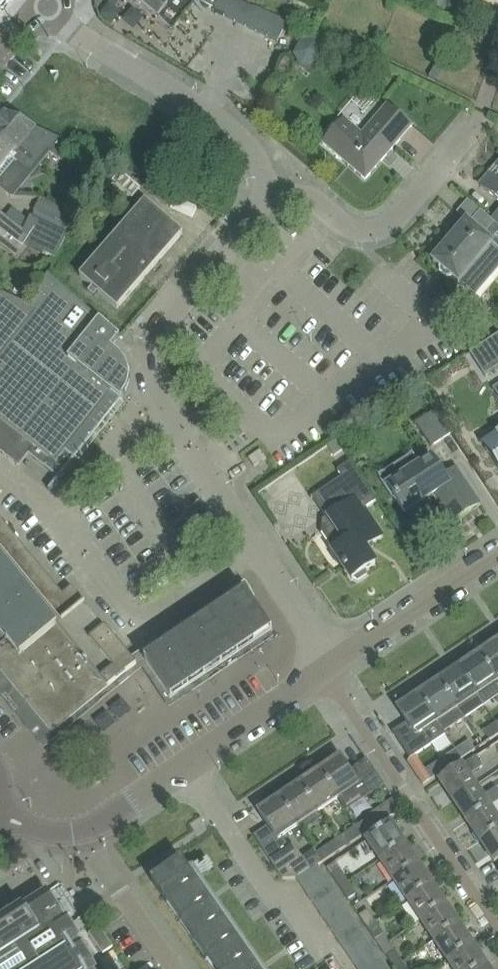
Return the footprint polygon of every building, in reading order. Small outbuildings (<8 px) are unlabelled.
[(0,12),(3,11),(7,7),(7,4),(9,1),(12,0),(0,0),(0,12)] [(237,0),(133,0),(139,5),(139,4),(172,31),(197,1),(214,9),(213,11),(278,41),(287,22),(237,0)] [(427,4),(445,12),(449,3),(452,4),(454,0),(429,0),(427,4)] [(298,41),(290,54),(298,67),(312,41),(314,38),(306,33),(301,41),(298,41)] [(344,119),(322,144),(365,180),(412,126),(397,113),(387,104),(362,134),(344,119)] [(38,164),(49,152),(59,160),(70,147),(62,141),(35,127),(6,114),(4,112),(3,114),(0,118),(0,150),(10,159),(30,175),(38,164)] [(0,150),(0,171),(10,159),(0,150)] [(90,164),(81,175),(88,181),(97,170),(90,164)] [(480,185),(497,201),(497,165),(480,185)] [(132,198),(140,189),(121,173),(113,182),(132,198)] [(40,198),(40,199),(33,212),(68,229),(75,216),(40,198)] [(80,277),(117,309),(181,235),(145,203),(80,277)] [(0,250),(2,248),(17,260),(19,262),(29,248),(43,255),(43,253),(55,259),(66,235),(48,226),(32,218),(31,217),(30,217),(23,231),(0,213),(0,250)] [(492,222),(481,234),(466,221),(432,261),(440,267),(440,272),(446,278),(451,277),(475,297),(497,270),(497,226),(492,221),(492,222)] [(18,467),(28,455),(28,454),(34,446),(49,459),(43,466),(61,481),(77,461),(76,460),(120,401),(122,398),(124,395),(126,392),(127,388),(128,385),(129,381),(129,377),(129,374),(128,370),(128,366),(127,363),(125,359),(124,356),(122,353),(111,349),(119,339),(47,274),(30,309),(0,295),(0,453),(18,467)] [(469,353),(485,376),(497,368),(497,335),(490,340),(477,349),(469,353)] [(415,423),(431,447),(452,433),(436,409),(415,423)] [(483,444),(494,460),(497,466),(497,435),(483,444)] [(28,454),(28,455),(43,466),(49,459),(34,446),(28,454)] [(260,450),(248,459),(254,467),(266,458),(260,450)] [(432,505),(428,499),(434,495),(451,522),(480,504),(457,469),(445,477),(432,458),(388,487),(406,514),(409,511),(413,518),(432,505)] [(339,546),(333,550),(352,579),(354,578),(358,581),(367,575),(366,570),(375,564),(365,548),(382,537),(363,510),(377,501),(350,462),(337,471),(341,477),(314,496),(334,525),(328,529),(339,546)] [(126,674),(118,665),(128,657),(71,588),(62,595),(0,519),(0,633),(7,641),(0,646),(0,670),(52,734),(126,674)] [(140,654),(144,660),(171,700),(272,632),(241,586),(140,654)] [(477,655),(497,685),(497,641),(477,655)] [(457,668),(478,698),(481,703),(497,692),(497,685),(477,655),(457,668)] [(118,665),(126,674),(136,667),(128,657),(118,665)] [(457,668),(437,682),(457,712),(462,720),(469,716),(467,713),(481,703),(478,698),(457,668)] [(456,724),(462,720),(437,682),(417,695),(437,726),(439,725),(451,716),(456,724)] [(394,732),(393,733),(410,758),(410,759),(446,735),(439,725),(437,726),(417,695),(397,709),(409,726),(395,735),(394,732)] [(483,733),(489,742),(497,736),(497,726),(496,724),(483,733)] [(469,741),(455,750),(462,759),(475,750),(469,741)] [(455,750),(443,758),(449,768),(462,759),(455,750)] [(340,757),(318,771),(338,801),(346,812),(349,810),(348,808),(364,797),(365,799),(384,786),(366,759),(365,760),(367,763),(351,774),(351,773),(349,771),(340,757)] [(454,802),(476,787),(469,776),(482,767),(476,757),(440,781),(454,802)] [(318,771),(298,785),(318,814),(338,801),(318,771)] [(298,785),(278,798),(298,828),(318,814),(298,785)] [(490,807),(497,802),(497,791),(496,789),(484,797),(476,787),(454,802),(467,823),(490,807)] [(318,866),(322,864),(316,854),(313,851),(301,859),(292,847),(289,849),(282,839),(298,828),(278,798),(258,812),(269,829),(256,838),(254,835),(253,836),(283,880),(296,879),(316,865),(317,867),(318,866)] [(497,831),(497,802),(490,807),(467,823),(481,843),(497,831)] [(375,827),(369,818),(356,827),(362,836),(375,827)] [(382,860),(404,844),(391,824),(368,839),(382,860)] [(350,845),(362,836),(356,827),(343,835),(350,845)] [(481,843),(489,854),(493,861),(494,863),(497,860),(497,831),(481,843)] [(418,865),(404,844),(382,860),(395,880),(418,865)] [(328,846),(316,854),(322,864),(335,855),(328,846)] [(155,887),(213,968),(257,968),(183,864),(181,860),(180,861),(182,864),(155,884),(152,880),(151,881),(155,887)] [(332,877),(340,871),(334,863),(326,869),(332,877)] [(318,866),(317,867),(316,865),(296,879),(340,945),(361,931),(318,866)] [(395,880),(408,900),(431,885),(418,865),(395,880)] [(332,877),(339,888),(340,888),(341,889),(345,886),(343,884),(347,882),(340,871),(332,877)] [(341,889),(340,888),(339,888),(348,901),(356,895),(347,882),(343,884),(345,886),(341,889)] [(422,920),(445,905),(431,885),(408,900),(422,920)] [(45,895),(44,893),(0,921),(0,968),(96,968),(48,893),(45,895)] [(445,905),(422,920),(435,941),(458,925),(445,905)] [(359,917),(366,928),(367,928),(367,929),(372,926),(370,924),(374,922),(367,912),(359,917)] [(375,941),(383,935),(374,922),(370,924),(372,926),(367,929),(367,928),(366,928),(375,941)] [(472,945),(458,925),(435,941),(448,961),(472,945)] [(376,952),(366,937),(345,951),(355,966),(376,952)] [(454,968),(479,968),(485,965),(472,945),(448,961),(454,968)] [(386,957),(394,968),(395,968),(399,966),(397,965),(401,962),(394,952),(386,957)] [(380,959),(365,968),(387,968),(380,959)]
